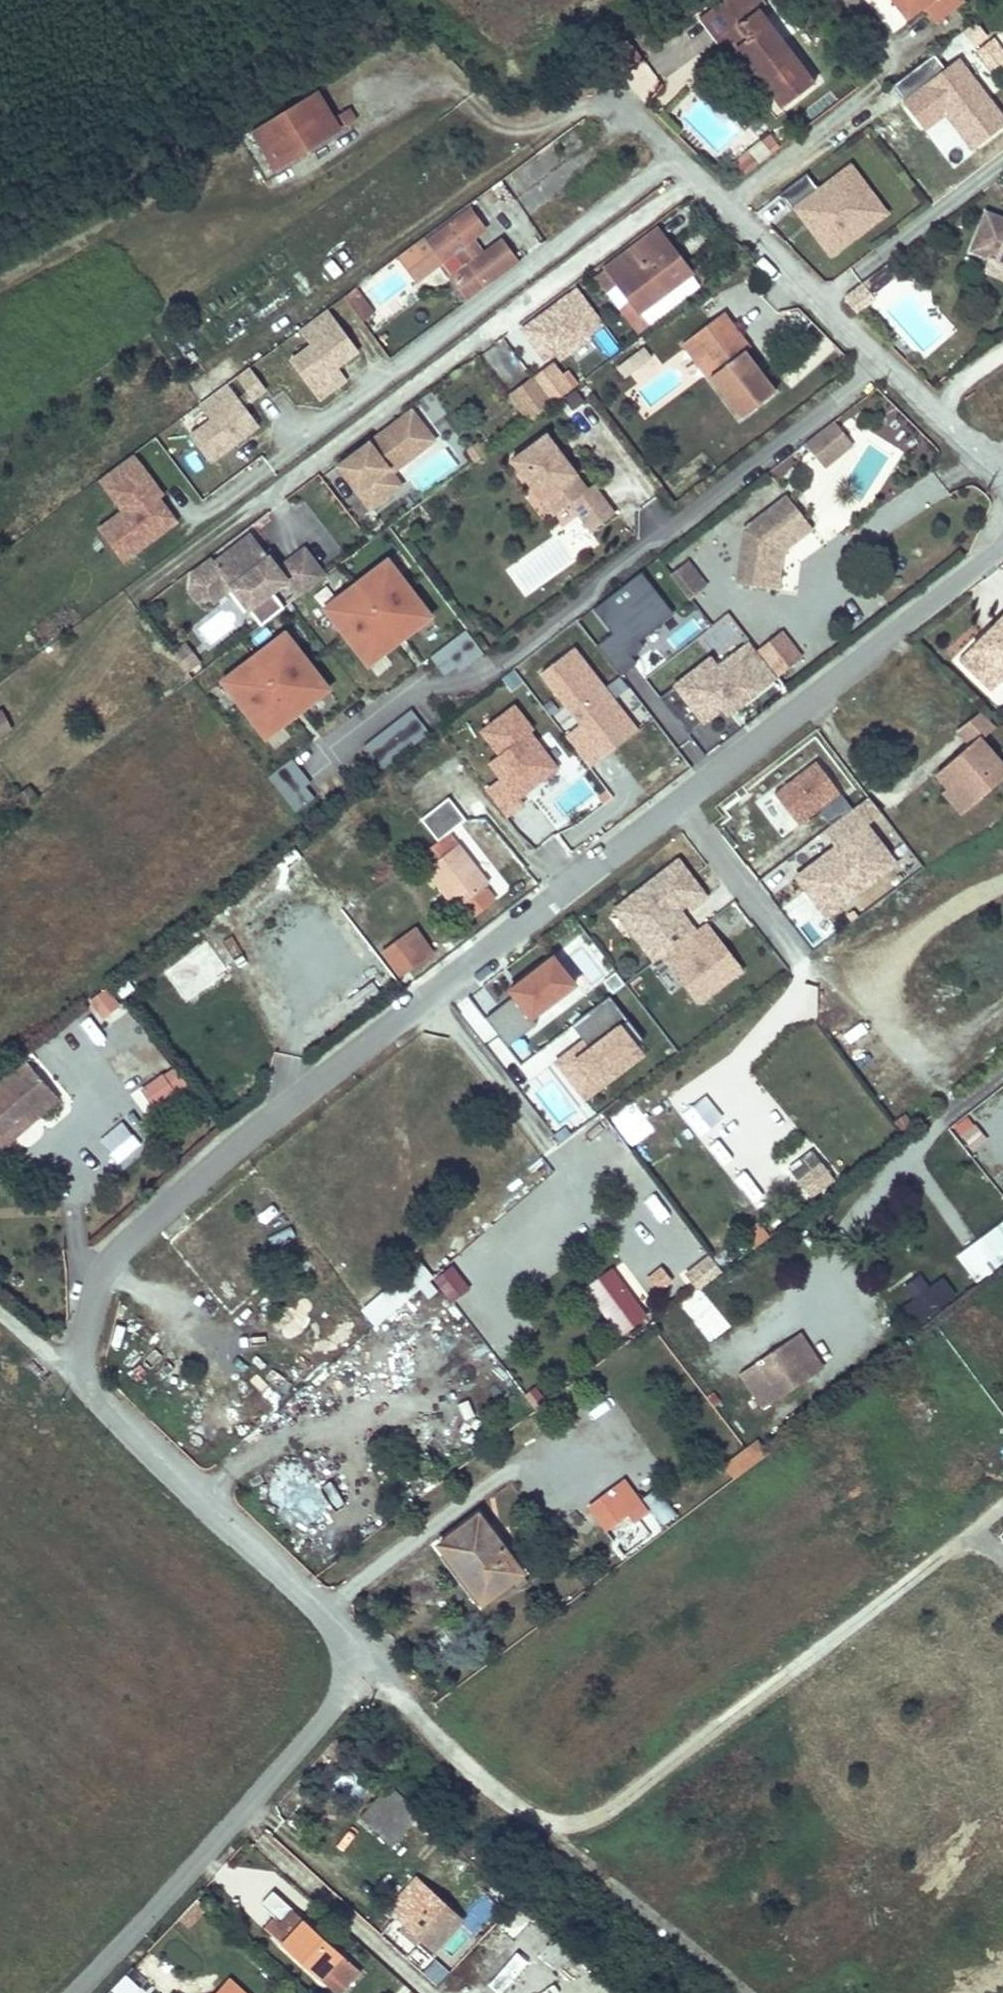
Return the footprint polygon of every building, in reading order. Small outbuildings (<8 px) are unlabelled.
[(691,24),(708,46),(727,31),(739,47),(729,55),(774,114),(808,88),(752,15),(757,11),(749,0),(721,0),(691,24)] [(965,4),(962,0),(894,0),(909,21),(926,9),(936,24),(965,4)] [(988,34),(977,21),(964,31),(974,45),(988,34)] [(727,31),(708,46),(720,61),(729,55),(739,47),(727,31)] [(987,43),(973,54),(991,77),(1002,68),(1002,64),(987,43)] [(904,98),(924,132),(947,120),(974,150),(1002,128),(1002,113),(960,57),(944,68),(933,56),(893,87),(904,98)] [(311,98),(252,143),(278,178),(337,132),(311,98)] [(343,133),(358,125),(351,110),(336,117),(343,133)] [(746,169),(779,145),(770,133),(738,157),(746,169)] [(851,163),(793,206),(830,261),(893,215),(851,163)] [(407,251),(423,274),(439,263),(450,278),(454,275),(471,296),(519,259),(504,237),(483,253),(469,263),(459,248),(473,238),(485,228),(468,206),(407,251)] [(981,216),(967,254),(1002,268),(1002,225),(981,216)] [(619,288),(674,248),(661,229),(605,269),(619,288)] [(483,253),(473,238),(459,248),(469,263),(483,253)] [(639,315),(693,274),(674,248),(619,288),(639,315)] [(702,286),(693,274),(639,315),(649,327),(702,286)] [(384,304),(367,280),(356,289),(374,311),(384,304)] [(857,286),(841,298),(841,304),(852,315),(863,306),(866,298),(857,286)] [(577,289),(523,328),(547,361),(555,356),(558,362),(608,326),(577,289)] [(332,306),(302,327),(312,346),(292,360),(322,403),(350,382),(342,369),(365,352),(332,306)] [(748,351),(720,314),(690,336),(716,370),(706,378),(739,421),(773,395),(743,355),(748,351)] [(716,370),(690,336),(680,343),(706,378),(716,370)] [(509,380),(521,371),(502,344),(489,353),(509,380)] [(644,345),(615,364),(623,376),(652,356),(644,345)] [(268,389),(251,367),(238,377),(255,399),(268,389)] [(554,401),(534,375),(512,392),(532,418),(554,401)] [(261,425),(230,383),(202,404),(214,420),(193,436),(212,461),(261,425)] [(427,441),(389,470),(392,474),(435,442),(412,411),(407,415),(427,441)] [(407,415),(339,467),(371,511),(397,491),(388,478),(392,474),(389,470),(427,441),(407,415)] [(813,471),(842,448),(823,424),(794,447),(813,471)] [(544,435),(508,459),(537,501),(553,489),(564,505),(583,534),(609,516),(589,487),(583,491),(560,458),(556,461),(552,455),(556,452),(544,435)] [(121,512),(97,529),(124,566),(181,523),(137,453),(98,481),(121,512)] [(402,487),(392,474),(388,478),(397,491),(402,487)] [(564,505),(553,489),(537,501),(547,516),(564,505)] [(732,530),(728,589),(769,590),(771,550),(801,527),(776,494),(732,530)] [(198,576),(193,580),(192,587),(199,596),(206,597),(211,594),(215,599),(233,585),(246,587),(257,602),(286,580),(297,595),(324,575),(304,549),(278,568),(253,534),(216,561),(214,557),(194,572),(198,576)] [(385,560),(322,609),(366,666),(429,617),(385,560)] [(663,578),(667,583),(677,575),(683,570),(679,565),(663,578)] [(677,575),(692,593),(697,589),(683,570),(677,575)] [(677,575),(667,583),(681,602),(692,593),(677,575)] [(606,638),(591,650),(614,680),(630,667),(624,660),(636,650),(632,644),(667,617),(634,576),(587,613),(606,638)] [(985,635),(988,638),(982,644),(979,641),(951,669),(971,689),(983,677),(995,688),(1002,680),(1002,617),(985,635)] [(477,658),(460,633),(440,649),(454,668),(458,673),(477,658)] [(283,634),(220,682),(264,738),(327,690),(283,634)] [(773,638),(750,656),(769,681),(793,662),(773,638)] [(200,662),(188,646),(177,654),(189,670),(200,662)] [(750,656),(743,648),(710,673),(702,663),(676,683),(686,696),(677,703),(696,726),(715,711),(721,707),(725,713),(726,714),(769,681),(750,656)] [(454,668),(440,649),(428,657),(442,676),(454,668)] [(568,651),(535,676),(574,726),(558,738),(583,770),(600,757),(589,743),(620,720),(568,651)] [(983,677),(971,689),(982,700),(995,688),(983,677)] [(696,726),(677,703),(686,696),(676,683),(652,702),(680,738),(696,726)] [(725,713),(721,707),(715,711),(720,717),(725,713)] [(507,708),(474,734),(492,757),(482,765),(494,780),(478,792),(500,821),(517,808),(511,800),(550,770),(522,735),(526,732),(507,708)] [(380,770),(427,733),(409,709),(362,746),(380,770)] [(9,726),(2,712),(0,713),(0,731),(9,726)] [(973,716),(950,735),(962,751),(926,778),(938,793),(947,786),(962,807),(998,779),(972,744),(988,731),(973,716)] [(631,734),(620,720),(589,743),(600,757),(631,734)] [(308,784),(290,759),(267,776),(286,800),(308,784)] [(846,813),(809,766),(768,798),(792,830),(812,814),(825,830),(846,813)] [(947,786),(938,793),(933,797),(948,817),(962,807),(947,786)] [(308,802),(299,790),(286,800),(294,812),(308,802)] [(416,822),(433,844),(444,835),(461,822),(444,800),(416,822)] [(874,817),(862,801),(846,813),(825,830),(817,836),(829,851),(802,872),(816,891),(805,900),(820,921),(890,867),(859,828),(874,817)] [(444,835),(412,860),(452,912),(457,908),(466,921),(489,903),(480,890),(484,887),(444,835)] [(345,858),(363,844),(357,837),(339,851),(345,858)] [(617,908),(636,933),(629,938),(649,965),(656,960),(689,935),(676,919),(672,922),(669,917),(682,907),(686,912),(700,901),(672,865),(617,908)] [(816,891),(802,872),(790,882),(805,900),(816,891)] [(636,933),(617,908),(610,914),(629,938),(636,933)] [(700,926),(656,960),(693,1008),(737,974),(700,926)] [(429,956),(411,931),(391,945),(409,970),(429,956)] [(409,970),(391,945),(379,954),(396,979),(409,970)] [(342,983),(363,969),(350,949),(329,964),(342,983)] [(509,1000),(481,1022),(503,1051),(532,1028),(527,1022),(571,988),(549,960),(504,995),(509,1000)] [(110,986),(89,994),(96,1015),(117,1008),(110,986)] [(638,1044),(604,1000),(567,1030),(578,1045),(551,1066),(568,1087),(581,1077),(593,1093),(637,1059),(631,1050),(638,1044)] [(28,1098),(7,1073),(0,1078),(0,1122),(28,1098)] [(179,1107),(159,1077),(138,1091),(158,1121),(179,1107)] [(580,1103),(593,1093),(581,1077),(568,1087),(580,1103)] [(973,1150),(988,1136),(966,1113),(951,1127),(973,1150)] [(1002,1144),(1002,1125),(994,1131),(1002,1144)] [(724,1148),(714,1157),(730,1174),(740,1165),(724,1148)] [(792,1184),(816,1166),(806,1154),(783,1173),(792,1184)] [(804,1201),(828,1182),(816,1166),(792,1184),(804,1201)] [(658,1219),(668,1209),(647,1185),(636,1194),(658,1219)] [(1002,1258),(1002,1218),(954,1251),(973,1278),(1002,1258)] [(691,1293),(716,1275),(705,1261),(681,1280),(691,1293)] [(611,1263),(581,1283),(617,1334),(646,1314),(611,1263)] [(957,1295),(944,1274),(927,1285),(919,1272),(888,1290),(909,1324),(957,1295)] [(373,1323),(406,1304),(394,1284),(361,1303),(373,1323)] [(801,1337),(743,1378),(765,1409),(821,1370),(801,1337)] [(623,1474),(583,1504),(604,1532),(626,1516),(632,1524),(650,1511),(623,1474)] [(520,1573),(476,1516),(436,1546),(482,1604),(520,1573)] [(393,1848),(417,1817),(386,1787),(360,1817),(393,1848)] [(435,1951),(460,1922),(412,1881),(391,1907),(401,1917),(398,1921),(435,1951)] [(292,1911),(273,1893),(259,1907),(273,1920),(279,1926),(292,1911)] [(290,1936),(303,1920),(292,1911),(279,1926),(290,1936)] [(279,1926),(273,1920),(264,1930),(281,1946),(290,1936),(279,1926)] [(318,1980),(341,1955),(303,1920),(290,1936),(281,1946),(318,1980)] [(326,1987),(348,1962),(341,1955),(318,1980),(326,1987)]
